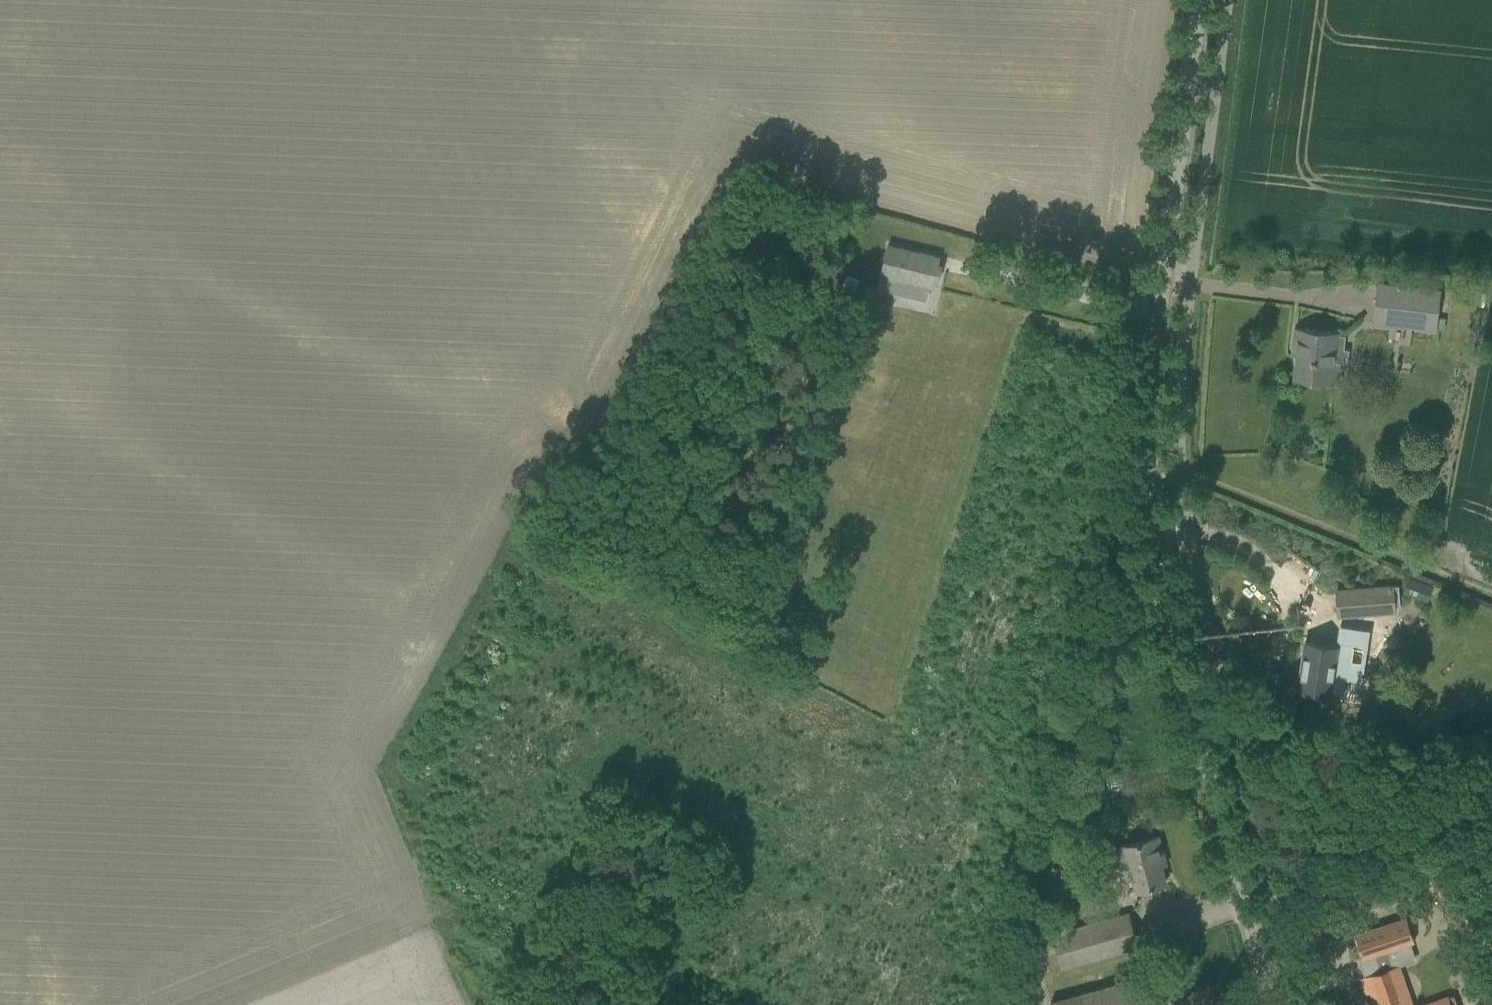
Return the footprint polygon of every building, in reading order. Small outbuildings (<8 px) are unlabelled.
[(938,281),(941,266),(937,265),(939,257),(887,245),(880,276),(881,276),(877,290),(890,292),(893,279),(932,288),(934,280),(938,281)] [(1372,322),(1436,330),(1440,290),(1377,283),(1372,322)] [(1294,379),(1333,383),(1339,332),(1294,327),(1292,346),(1297,346),(1294,379)] [(1431,590),(1432,586),(1408,577),(1402,593),(1427,601),(1431,590)] [(1335,591),(1338,616),(1393,611),(1391,586),(1335,591)] [(1320,639),(1319,644),(1305,642),(1298,690),(1329,695),(1332,678),(1345,680),(1351,644),(1320,639)] [(1090,856),(1094,871),(1105,869),(1129,862),(1137,890),(1165,882),(1158,857),(1163,856),(1158,837),(1125,846),(1090,856)] [(1052,934),(1062,968),(1138,947),(1129,912),(1052,934)] [(1416,959),(1409,942),(1414,941),(1405,917),(1354,935),(1363,958),(1374,954),(1380,972),(1361,979),(1366,993),(1369,992),(1373,1004),(1413,1004),(1399,966),(1416,959)] [(1014,996),(1030,999),(1037,963),(1034,962),(1038,943),(1026,941),(1014,996)] [(1051,1004),(1154,1004),(1146,976),(1050,1002),(1051,1004)]
